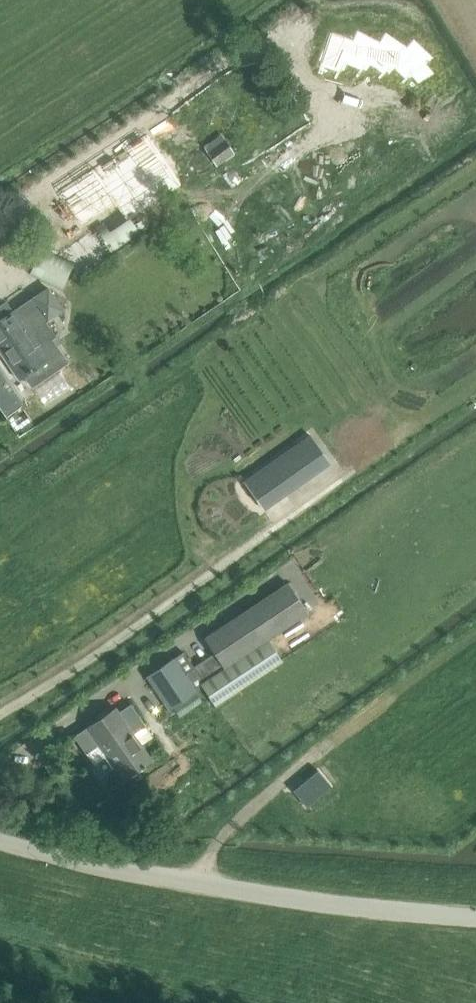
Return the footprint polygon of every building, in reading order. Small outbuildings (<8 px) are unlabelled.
[(352,35),(342,56),(358,64),(365,55),(379,36),(356,26),(352,35)] [(327,28),(318,60),(337,66),(342,56),(352,35),(327,28)] [(379,36),(365,55),(380,66),(388,59),(405,42),(385,28),(379,36)] [(405,42),(388,59),(402,73),(406,70),(411,78),(429,70),(421,60),(430,54),(412,35),(405,42)] [(167,136),(179,153),(200,138),(188,121),(167,136)] [(203,147),(216,167),(234,155),(221,135),(203,147)] [(129,152),(60,199),(82,231),(115,208),(127,226),(163,202),(129,152)] [(18,217),(9,222),(13,229),(22,223),(18,217)] [(0,321),(0,351),(19,379),(25,375),(33,386),(66,362),(50,339),(56,335),(46,321),(47,320),(32,299),(0,321)] [(298,445),(276,461),(294,487),(309,476),(300,463),(307,458),(298,445)] [(183,651),(147,676),(169,709),(203,686),(216,706),(283,661),(268,639),(307,612),(287,582),(204,638),(215,653),(194,667),(183,651)] [(196,691),(173,707),(180,718),(180,717),(203,702),(196,691)] [(122,779),(152,759),(135,733),(146,724),(132,702),(117,710),(114,707),(73,734),(85,752),(98,744),(122,779)] [(330,786),(317,770),(292,790),(306,806),(330,786)]
